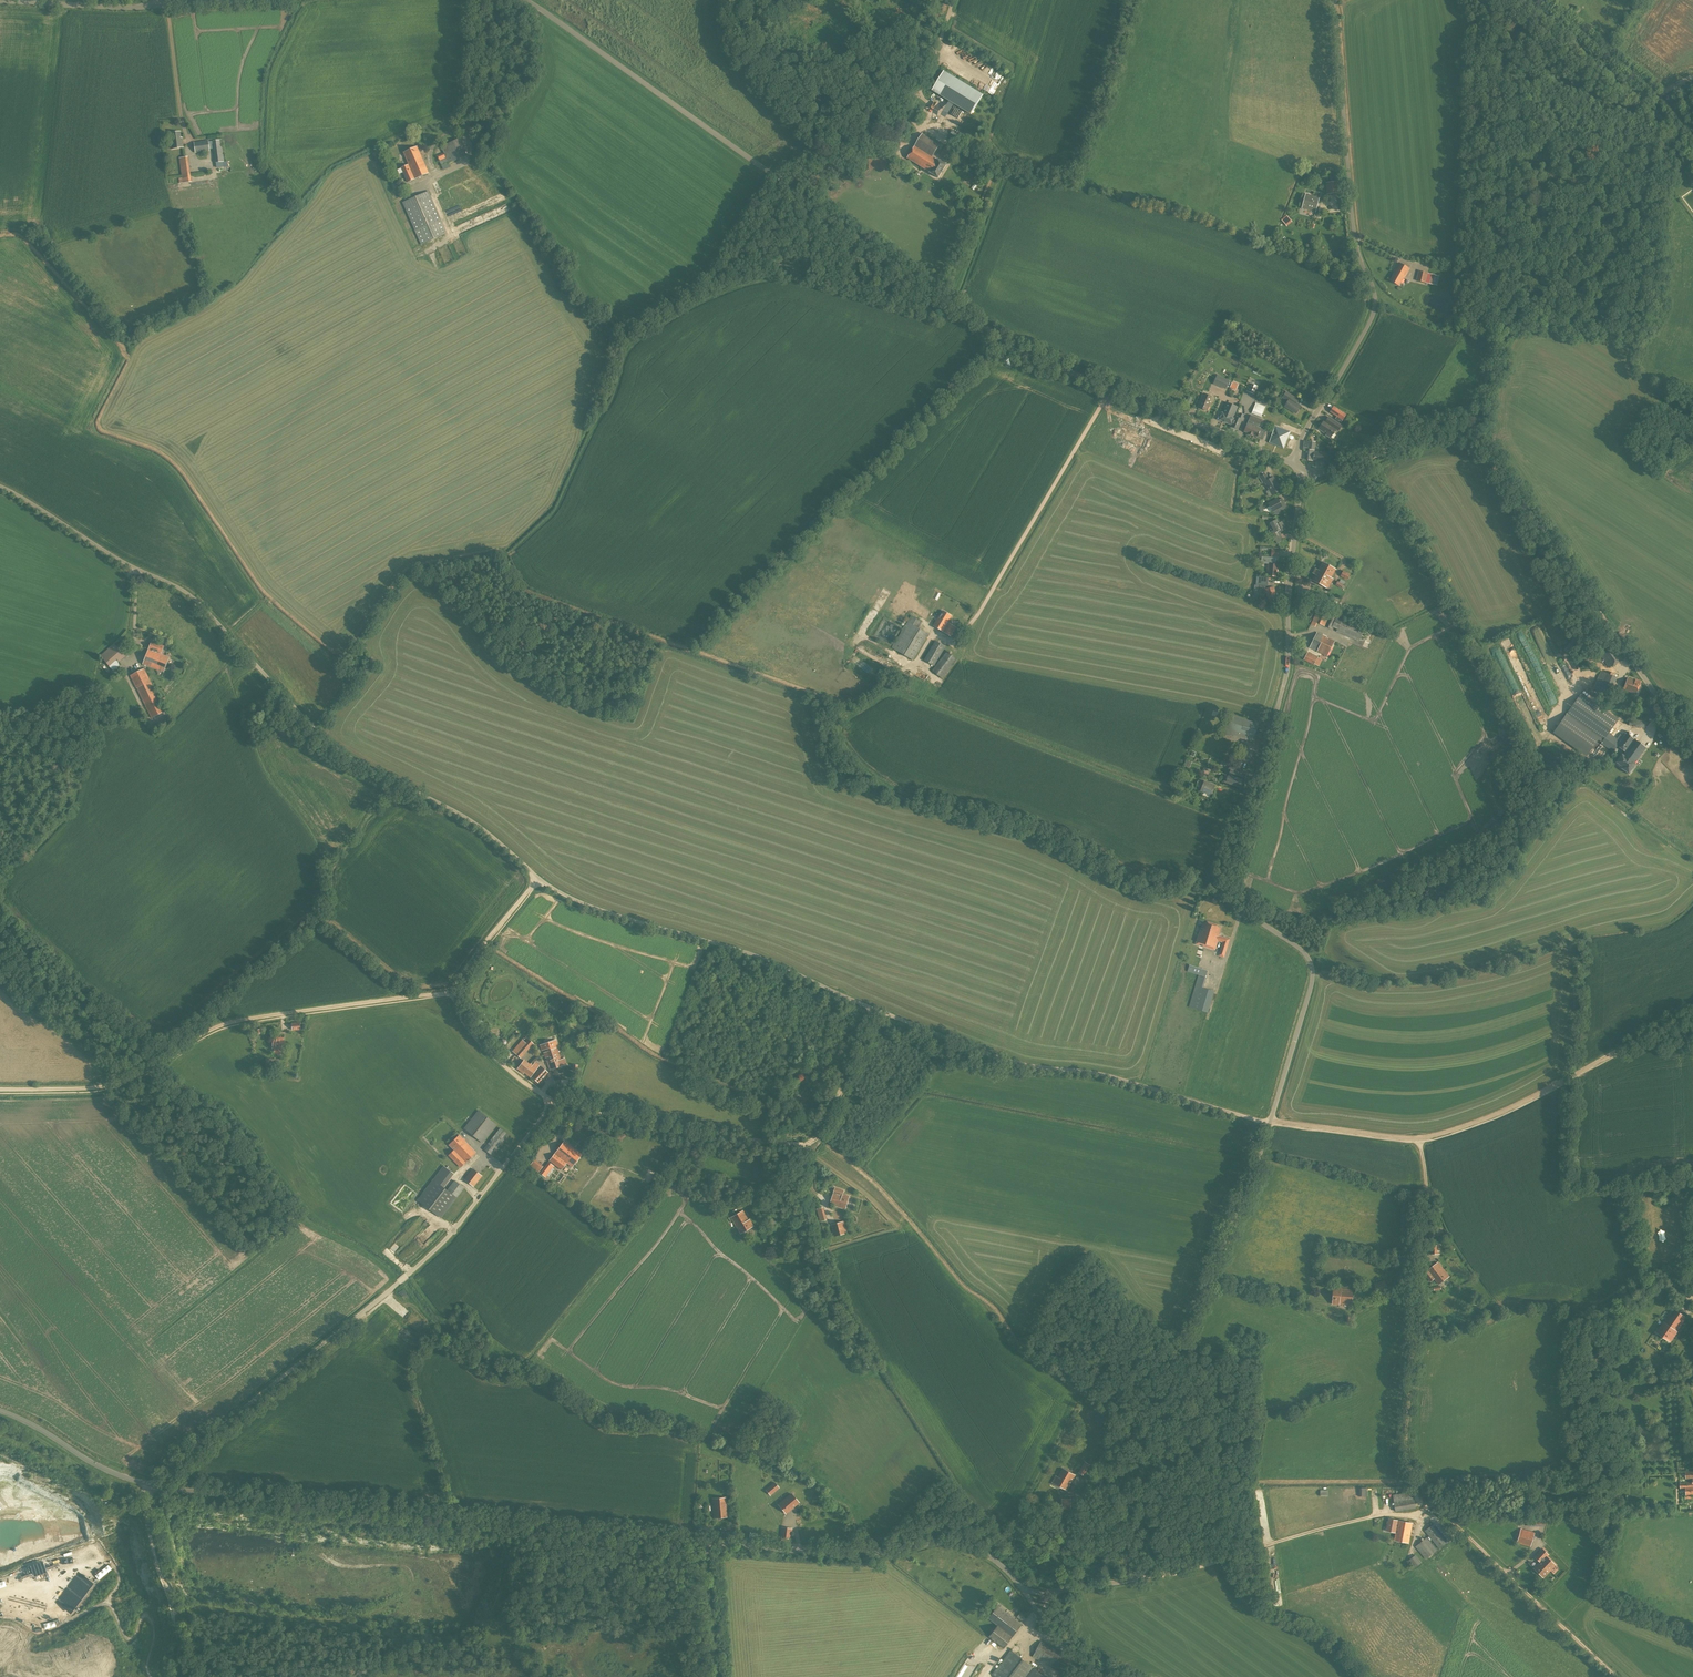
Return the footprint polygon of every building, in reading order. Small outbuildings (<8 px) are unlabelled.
[(1567,12),(1574,18),(1579,10),(1573,5),(1567,12)] [(973,54),(968,55),(968,52),(961,53),(962,61),(974,58),(973,54)] [(932,90),(972,114),(984,95),(944,71),(932,90)] [(884,89),(877,79),(868,85),(876,96),(875,97),(882,106),(890,100),(883,90),(884,89)] [(948,118),(953,104),(948,102),(946,108),(942,106),(941,110),(944,111),(942,116),(948,118)] [(172,140),(170,140),(172,149),(183,147),(182,137),(181,137),(180,132),(171,133),(172,140)] [(929,172),(938,178),(946,165),(938,159),(937,160),(932,157),(940,144),(922,133),(907,158),(930,172),(929,172)] [(441,146),(448,163),(466,155),(459,138),(441,146)] [(194,142),(195,153),(209,151),(208,140),(194,142)] [(214,149),(214,154),(221,153),(223,153),(222,144),(222,140),(219,140),(213,140),(214,145),(214,149)] [(941,155),(948,160),(951,157),(953,158),(957,151),(947,145),(941,155)] [(401,168),(407,182),(428,173),(417,146),(403,152),(408,164),(401,168)] [(179,158),(181,175),(190,174),(188,157),(179,158)] [(1326,182),(1327,194),(1339,193),(1339,181),(1326,182)] [(402,202),(420,245),(447,233),(428,191),(402,202)] [(1302,208),(1315,212),(1319,198),(1306,194),(1302,208)] [(457,207),(447,211),(449,216),(459,211),(457,207)] [(1281,220),(1287,226),(1292,222),(1287,215),(1281,220)] [(1390,281),(1399,286),(1403,277),(1404,278),(1409,269),(1399,263),(1395,270),(1396,271),(1390,281)] [(1416,280),(1433,284),(1435,275),(1428,273),(1418,270),(1416,280)] [(1229,381),(1217,375),(1213,384),(1226,389),(1229,381)] [(1251,382),(1247,389),(1256,393),(1259,385),(1251,382)] [(1288,401),(1285,406),(1296,413),(1301,406),(1291,400),(1293,396),(1286,392),(1282,397),(1288,401)] [(1210,403),(1209,403),(1211,397),(1204,393),(1198,407),(1207,411),(1206,411),(1208,412),(1208,411),(1207,411),(1210,403)] [(1231,426),(1231,427),(1232,425),(1235,418),(1233,417),(1238,407),(1226,402),(1219,420),(1231,425),(1231,426)] [(1265,406),(1256,403),(1252,413),(1261,417),(1265,406)] [(1330,412),(1342,420),(1346,415),(1334,406),(1330,412)] [(1232,425),(1231,427),(1238,429),(1244,415),(1240,413),(1238,418),(1235,417),(1235,418),(1232,425)] [(1248,434),(1253,436),(1257,427),(1258,427),(1262,419),(1251,415),(1244,431),(1248,433),(1248,434)] [(1330,425),(1324,421),(1318,429),(1326,434),(1325,435),(1330,438),(1336,430),(1338,431),(1342,426),(1334,420),(1331,425),(1330,425)] [(1125,422),(1121,432),(1124,433),(1122,436),(1127,438),(1128,435),(1137,439),(1135,444),(1140,446),(1144,437),(1139,434),(1138,436),(1136,435),(1139,429),(1125,422)] [(1272,435),(1269,442),(1284,448),(1291,431),(1275,425),(1274,429),(1279,432),(1277,437),(1272,435)] [(1257,427),(1253,436),(1253,435),(1257,437),(1262,440),(1266,431),(1258,427),(1257,427)] [(1163,442),(1153,437),(1150,445),(1153,446),(1153,448),(1156,449),(1153,457),(1160,460),(1164,449),(1161,448),(1163,442)] [(1306,441),(1305,450),(1308,450),(1307,460),(1323,462),(1324,453),(1314,452),(1315,442),(1306,441)] [(1192,458),(1189,465),(1200,470),(1205,457),(1199,454),(1196,460),(1192,458)] [(1206,456),(1200,469),(1210,474),(1213,468),(1211,467),(1210,465),(1213,459),(1206,456)] [(1233,466),(1225,462),(1220,475),(1228,479),(1233,466)] [(1273,477),(1269,480),(1265,473),(1259,477),(1263,483),(1265,482),(1272,495),(1281,490),(1280,490),(1282,489),(1280,485),(1279,486),(1273,477)] [(1277,499),(1270,503),(1274,510),(1273,511),(1275,515),(1279,513),(1279,512),(1287,507),(1282,498),(1278,500),(1277,499)] [(1282,534),(1281,532),(1286,529),(1282,521),(1279,523),(1277,519),(1270,523),(1274,530),(1269,533),(1272,539),(1274,538),(1276,541),(1281,539),(1282,538),(1281,535),(1282,534)] [(1269,572),(1268,575),(1277,576),(1277,564),(1275,564),(1276,558),(1262,557),(1261,563),(1267,563),(1266,572),(1269,572)] [(1323,562),(1318,570),(1331,578),(1336,569),(1323,562)] [(1331,578),(1318,570),(1312,580),(1325,587),(1331,578)] [(1339,575),(1340,576),(1338,579),(1345,583),(1350,574),(1342,570),(1339,575)] [(1268,578),(1257,577),(1255,593),(1267,594),(1268,601),(1276,599),(1274,587),(1268,588),(1268,586),(1268,578)] [(1293,603),(1303,610),(1308,601),(1298,594),(1293,603)] [(939,616),(933,625),(950,636),(955,628),(947,622),(951,616),(943,611),(939,617),(939,616)] [(1316,623),(1331,629),(1332,627),(1337,629),(1336,631),(1359,642),(1360,639),(1365,642),(1370,631),(1337,616),(1332,614),(1331,617),(1317,611),(1311,625),(1314,627),(1316,623)] [(922,622),(911,615),(891,648),(913,660),(928,634),(919,628),(922,622)] [(1309,648),(1327,656),(1335,641),(1317,632),(1309,648)] [(164,646),(151,641),(143,664),(163,672),(169,657),(161,654),(164,646)] [(945,646),(938,642),(935,641),(924,660),(934,666),(945,646)] [(125,656),(114,643),(100,656),(113,671),(121,664),(119,662),(125,656)] [(1600,656),(1609,668),(1622,659),(1614,646),(1600,656)] [(947,651),(932,671),(942,679),(957,659),(947,651)] [(1303,660),(1314,665),(1318,657),(1307,652),(1303,660)] [(130,675),(151,718),(165,711),(162,704),(164,703),(163,700),(166,698),(164,696),(160,698),(161,699),(159,699),(144,668),(130,675)] [(1592,689),(1609,697),(1617,678),(1600,671),(1592,689)] [(1635,680),(1635,681),(1627,678),(1623,689),(1636,694),(1641,682),(1635,680)] [(1581,693),(1552,733),(1586,757),(1591,750),(1595,753),(1601,743),(1612,752),(1629,728),(1581,693)] [(1226,729),(1234,731),(1233,735),(1233,736),(1253,742),(1253,741),(1258,724),(1253,722),(1234,717),(1229,715),(1226,729)] [(1632,725),(1632,728),(1646,728),(1646,718),(1628,718),(1629,725),(1632,725)] [(1622,755),(1616,762),(1623,767),(1622,768),(1628,773),(1629,772),(1631,772),(1633,770),(1632,768),(1635,764),(1634,764),(1646,747),(1634,739),(1633,738),(1626,733),(1617,746),(1624,752),(1622,755)] [(1230,770),(1228,776),(1243,781),(1242,781),(1244,775),(1242,774),(1243,770),(1230,765),(1228,769),(1230,770)] [(1189,780),(1181,776),(1178,783),(1186,786),(1189,780)] [(1243,781),(1228,776),(1226,779),(1224,779),(1222,784),(1237,790),(1238,786),(1241,787),(1243,781)] [(1203,783),(1198,781),(1196,786),(1201,789),(1200,791),(1203,792),(1202,795),(1209,798),(1210,795),(1211,795),(1215,786),(1204,781),(1203,783)] [(1217,941),(1222,942),(1218,956),(1224,958),(1230,939),(1219,935),(1221,928),(1215,926),(1214,925),(1210,923),(1209,925),(1203,923),(1202,927),(1201,927),(1199,933),(1202,934),(1200,943),(1204,944),(1203,947),(1214,950),(1217,941)] [(1189,965),(1187,972),(1206,977),(1208,970),(1189,965)] [(1206,978),(1198,976),(1189,1007),(1208,1013),(1214,991),(1203,988),(1206,978)] [(299,1022),(291,1022),(292,1031),(300,1030),(299,1022)] [(283,1038),(273,1037),(272,1049),(274,1049),(273,1054),(280,1055),(281,1050),(282,1050),(283,1038)] [(522,1039),(512,1051),(521,1058),(533,1043),(528,1039),(525,1042),(522,1039)] [(544,1052),(544,1055),(545,1054),(549,1053),(550,1054),(555,1052),(554,1049),(558,1047),(555,1040),(540,1045),(542,1050),(543,1050),(544,1052)] [(545,1054),(544,1055),(549,1070),(562,1065),(557,1048),(558,1047),(554,1049),(555,1052),(550,1054),(549,1053),(545,1054)] [(268,1059),(268,1058),(266,1057),(265,1065),(279,1066),(279,1059),(268,1059)] [(517,1069),(523,1073),(530,1064),(524,1060),(517,1069)] [(530,1064),(523,1073),(529,1078),(536,1069),(530,1064)] [(542,1077),(543,1078),(548,1073),(541,1066),(531,1076),(539,1083),(542,1080),(540,1079),(542,1077)] [(572,1087),(558,1084),(556,1089),(571,1092),(572,1087)] [(463,1128),(482,1143),(497,1125),(478,1110),(463,1128)] [(483,1149),(491,1156),(508,1135),(500,1128),(483,1149)] [(459,1135),(449,1145),(454,1150),(448,1155),(460,1167),(476,1152),(459,1135)] [(549,1161),(561,1170),(566,1163),(572,1167),(581,1154),(564,1141),(549,1161)] [(554,1166),(548,1161),(539,1173),(545,1177),(547,1175),(549,1176),(554,1169),(553,1168),(554,1166)] [(443,1166),(433,1179),(417,1200),(441,1218),(464,1187),(455,1180),(447,1190),(444,1187),(454,1174),(443,1166)] [(463,1179),(474,1187),(482,1176),(472,1168),(463,1179)] [(830,1204),(846,1209),(849,1196),(843,1194),(844,1191),(835,1188),(830,1204)] [(716,1192),(711,1203),(724,1208),(730,1195),(724,1192),(723,1195),(716,1192)] [(817,1209),(821,1221),(828,1219),(824,1206),(817,1209)] [(742,1211),(731,1217),(740,1233),(753,1226),(749,1219),(748,1220),(742,1211)] [(844,1221),(831,1224),(834,1237),(847,1233),(844,1221)] [(1429,1254),(1440,1254),(1439,1242),(1429,1243),(1429,1254)] [(1438,1262),(1424,1273),(1430,1282),(1434,1279),(1439,1284),(1449,1277),(1438,1262)] [(1374,1283),(1377,1295),(1388,1292),(1385,1280),(1374,1283)] [(1333,1287),(1332,1304),(1351,1305),(1352,1290),(1341,1289),(1341,1288),(1333,1287)] [(1657,1332),(1670,1342),(1678,1332),(1677,1331),(1687,1318),(1674,1309),(1664,1322),(1657,1332)] [(1087,1468),(1088,1466),(1085,1464),(1083,1466),(1082,1465),(1078,1472),(1084,1476),(1088,1469),(1087,1468)] [(1052,1482),(1066,1490),(1075,1475),(1063,1468),(1058,1477),(1056,1476),(1052,1482)] [(1686,1494),(1685,1494),(1685,1499),(1692,1498),(1692,1471),(1686,1471),(1686,1479),(1692,1478),(1692,1482),(1680,1482),(1681,1489),(1686,1488),(1686,1494)] [(765,1489),(770,1495),(779,1488),(774,1482),(765,1489)] [(1099,1489),(1109,1493),(1111,1486),(1101,1482),(1099,1489)] [(1367,1487),(1359,1488),(1359,1496),(1367,1496),(1367,1487)] [(1416,1508),(1413,1491),(1392,1495),(1395,1512),(1416,1508)] [(778,1504),(786,1513),(799,1502),(791,1494),(778,1504)] [(712,1498),(714,1518),(727,1517),(725,1497),(712,1498)] [(1071,1498),(1061,1498),(1062,1510),(1071,1509),(1071,1498)] [(1386,1531),(1396,1533),(1398,1520),(1388,1518),(1386,1531)] [(1398,1520),(1396,1533),(1394,1540),(1409,1543),(1412,1523),(1398,1520)] [(1436,1522),(1424,1531),(1439,1549),(1450,1540),(1436,1522)] [(714,1532),(714,1524),(696,1523),(695,1535),(713,1535),(714,1532)] [(782,1527),(781,1527),(779,1542),(791,1542),(792,1528),(782,1527)] [(1517,1543),(1530,1546),(1535,1532),(1521,1528),(1517,1543)] [(1427,1537),(1415,1546),(1425,1559),(1437,1550),(1427,1537)] [(1537,1560),(1539,1562),(1550,1571),(1555,1565),(1547,1557),(1550,1555),(1542,1548),(1534,1557),(1537,1560)] [(1422,1562),(1415,1554),(1408,1560),(1414,1569),(1422,1562)] [(1550,1571),(1539,1562),(1533,1568),(1543,1578),(1550,1571)] [(998,1605),(988,1618),(998,1625),(989,1637),(1004,1648),(1022,1624),(998,1605)] [(1027,1619),(1020,1613),(1017,1617),(1024,1622),(1027,1619)] [(1052,1667),(1052,1668),(1065,1674),(1072,1662),(1059,1656),(1061,1651),(1041,1641),(1032,1657),(1052,1667)] [(1029,1664),(1010,1650),(1001,1662),(992,1674),(995,1676),(1046,1676),(1036,1669),(1029,1664)]
